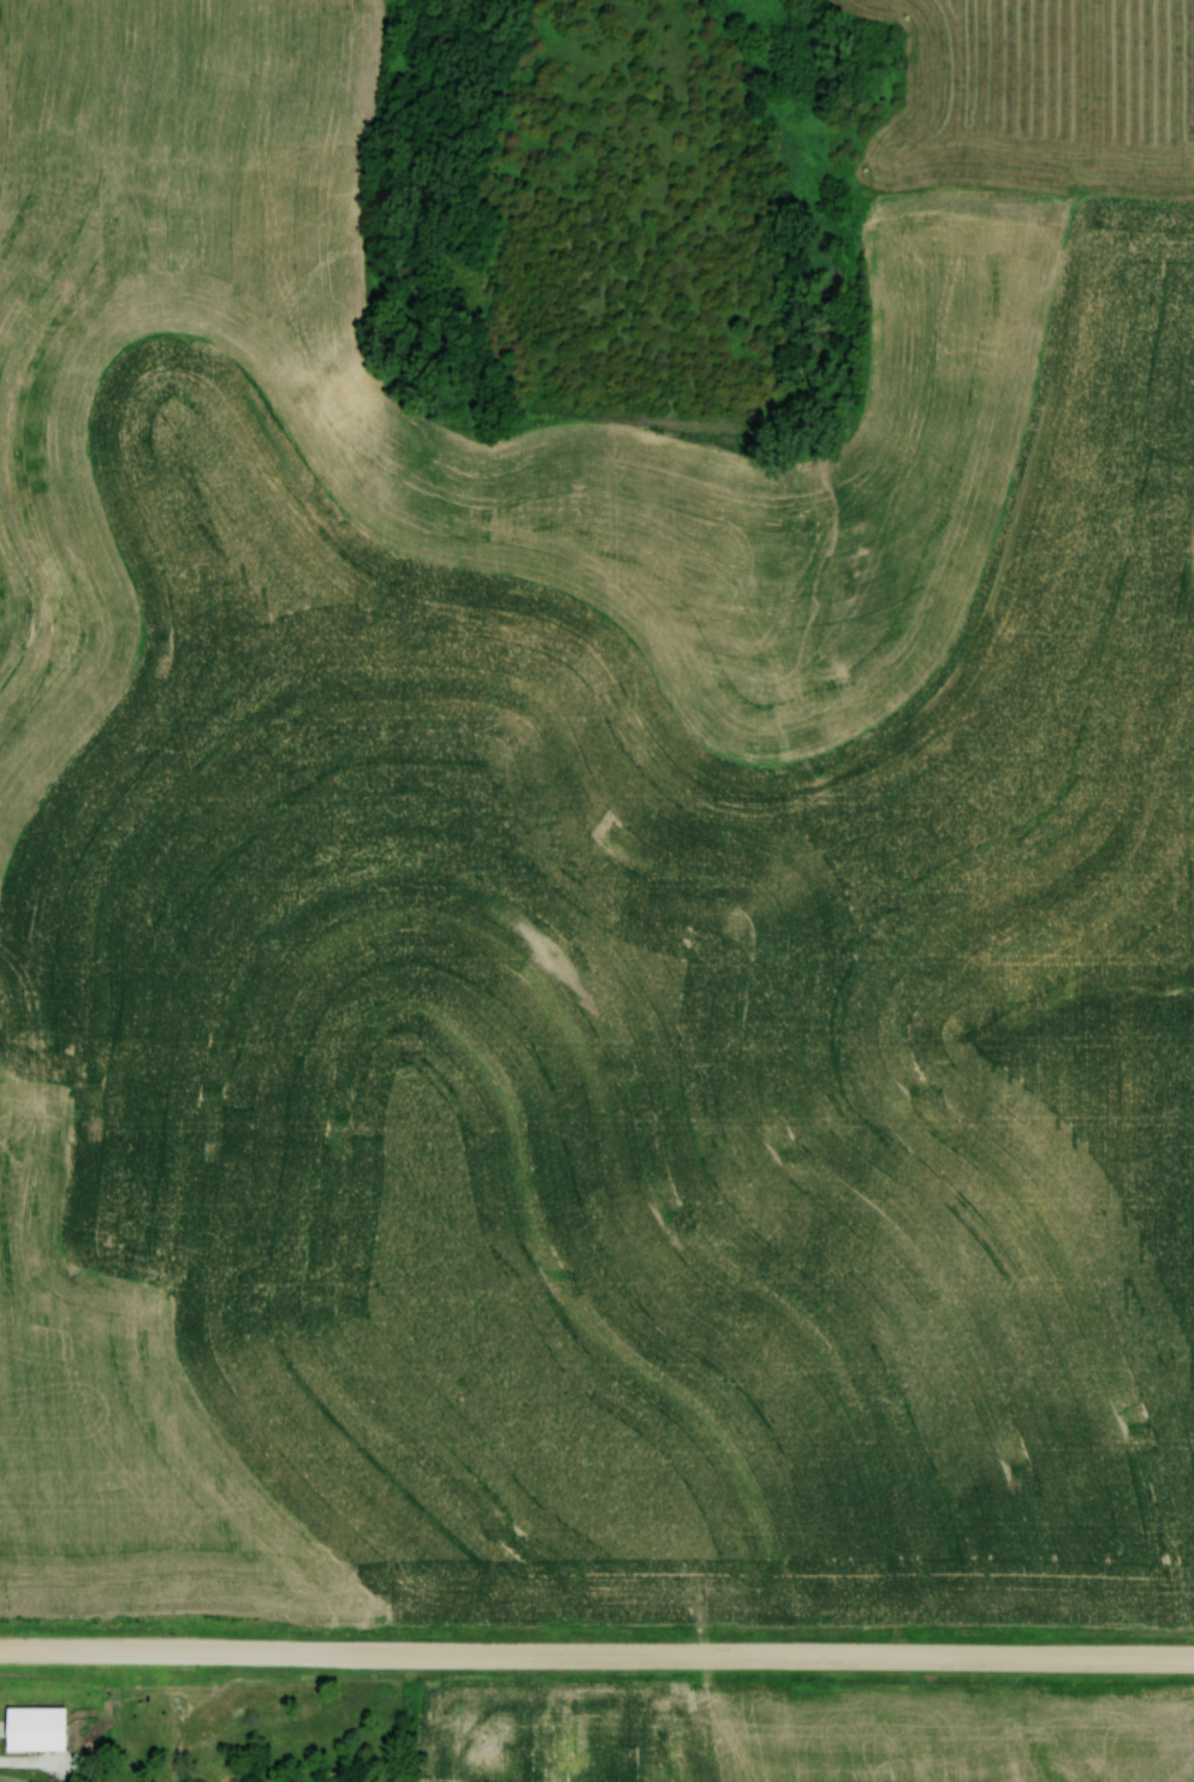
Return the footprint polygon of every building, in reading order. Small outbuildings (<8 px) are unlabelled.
[(76,1750),(76,1706),(13,1706),(13,1750),(76,1750)]
